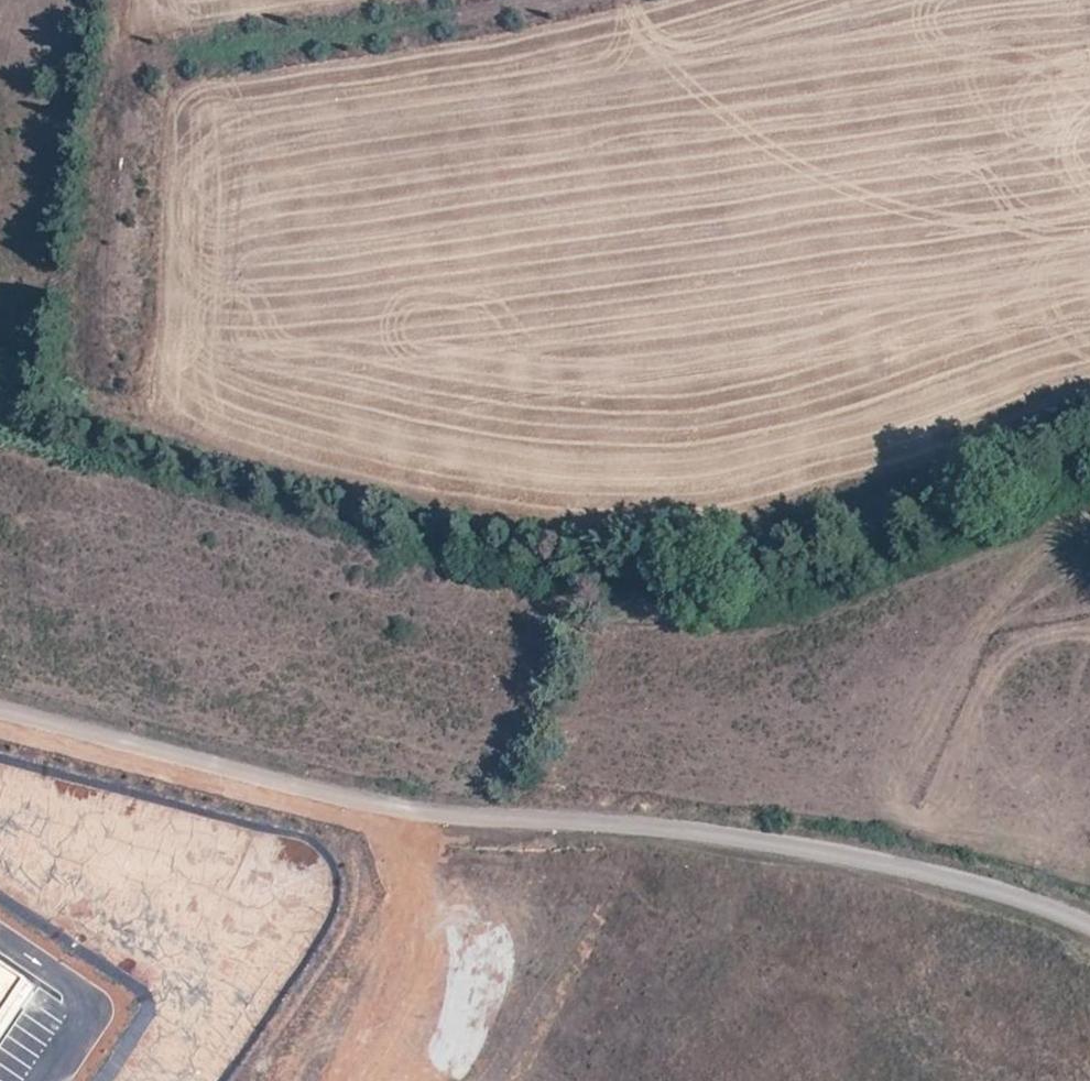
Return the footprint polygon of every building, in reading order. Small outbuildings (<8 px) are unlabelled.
[(22,978),(0,963),(0,1010),(22,978)]
